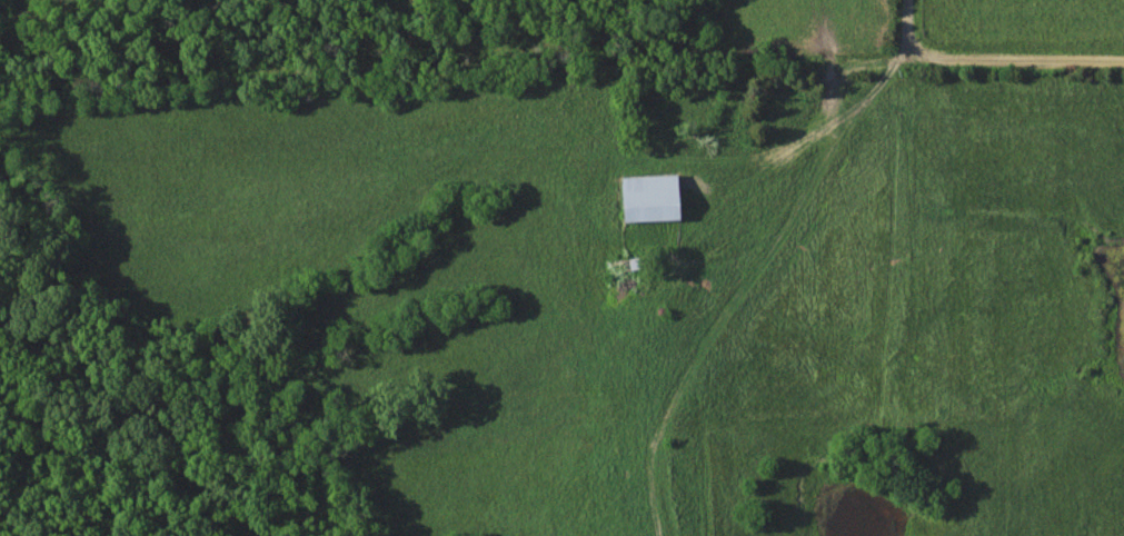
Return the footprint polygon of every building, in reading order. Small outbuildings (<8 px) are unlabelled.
[(622,221),(683,219),(681,174),(620,176),(622,221)]
